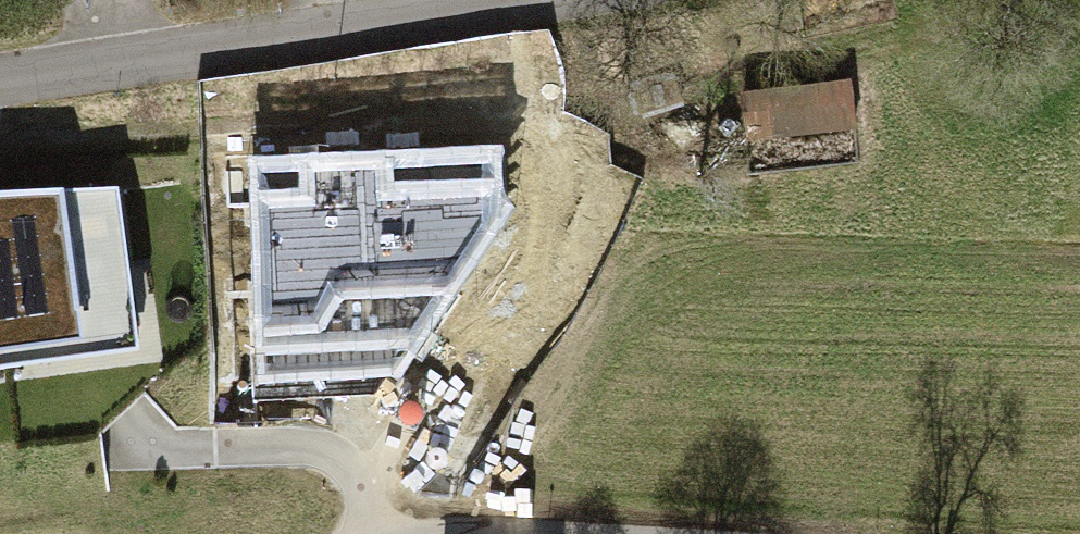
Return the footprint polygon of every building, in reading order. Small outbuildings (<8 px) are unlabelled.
[(862,81),(752,96),(759,153),(870,138),(862,81)] [(492,157),(259,166),(266,343),(415,337),(494,214),(492,157)] [(119,193),(0,198),(0,383),(139,365),(119,193)]
